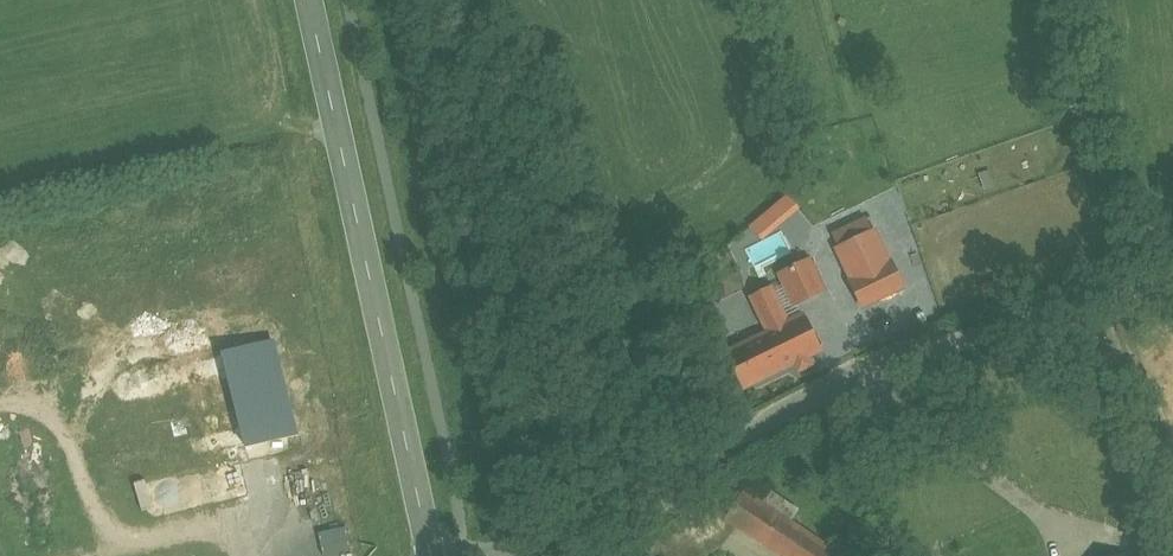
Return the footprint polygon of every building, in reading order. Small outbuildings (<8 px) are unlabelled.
[(874,231),(837,249),(852,280),(889,262),(874,231)] [(824,290),(810,260),(780,275),(794,304),(824,290)] [(852,280),(850,281),(863,306),(903,287),(891,261),(852,280)] [(755,297),(740,267),(719,278),(744,327),(760,318),(751,299),(755,297)] [(789,323),(772,288),(755,297),(751,299),(760,318),(768,333),(740,346),(757,381),(794,363),(799,372),(812,365),(808,357),(820,351),(803,316),(789,323)] [(291,433),(267,343),(220,355),(244,445),(291,433)] [(193,494),(220,487),(218,477),(190,485),(193,494)] [(762,505),(743,492),(726,518),(783,555),(831,555),(834,552),(790,523),(799,510),(771,492),(762,505)]
